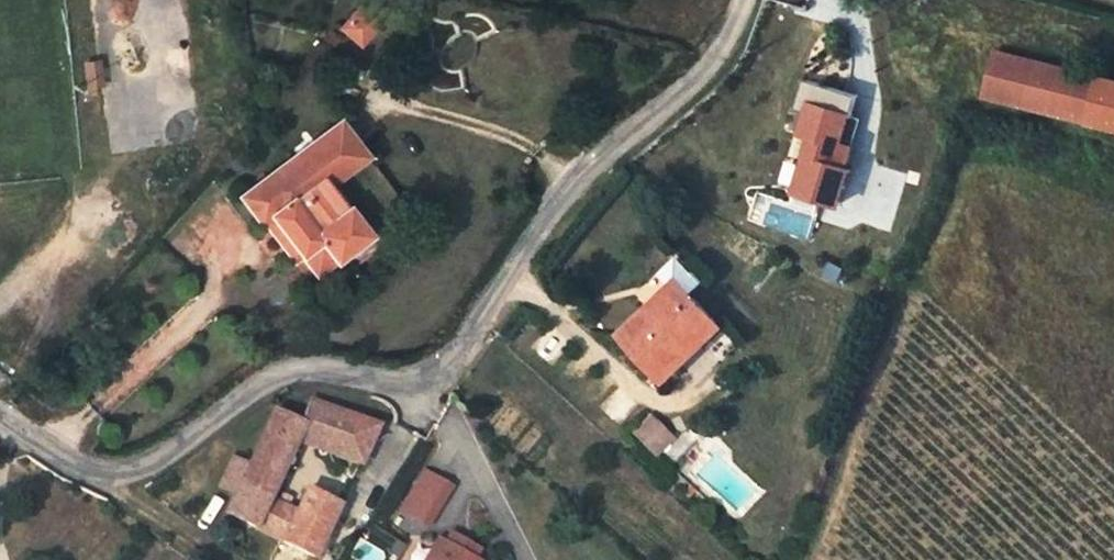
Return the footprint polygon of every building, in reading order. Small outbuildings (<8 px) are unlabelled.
[(362,8),(369,0),(352,0),(362,8)] [(997,46),(987,91),(1113,122),(1113,74),(997,46)] [(855,104),(815,92),(806,120),(815,123),(809,145),(798,179),(844,193),(855,159),(851,158),(858,136),(846,133),(855,104)] [(347,192),(320,159),(354,130),(336,108),(244,183),(266,210),(277,202),(305,237),(322,256),(370,217),(347,192)] [(815,123),(806,120),(800,142),(809,145),(815,123)] [(364,142),(354,130),(320,159),(347,192),(360,182),(343,159),(364,142)] [(295,246),(305,237),(277,202),(266,210),(295,246)] [(657,359),(691,326),(701,336),(721,316),(690,283),(698,275),(676,253),(656,272),(665,282),(622,324),(657,359)] [(667,369),(701,336),(691,326),(657,359),(667,369)] [(259,493),(289,433),(350,459),(368,417),(305,391),(296,414),(265,401),(240,457),(224,450),(212,478),(227,484),(218,504),(308,548),(330,497),(299,482),(288,505),(259,493)] [(657,425),(649,415),(634,430),(644,440),(657,425)] [(417,457),(392,495),(411,507),(436,470),(417,457)] [(442,525),(437,535),(464,548),(469,539),(442,525)] [(429,531),(414,559),(468,559),(472,552),(464,548),(437,535),(429,531)]
